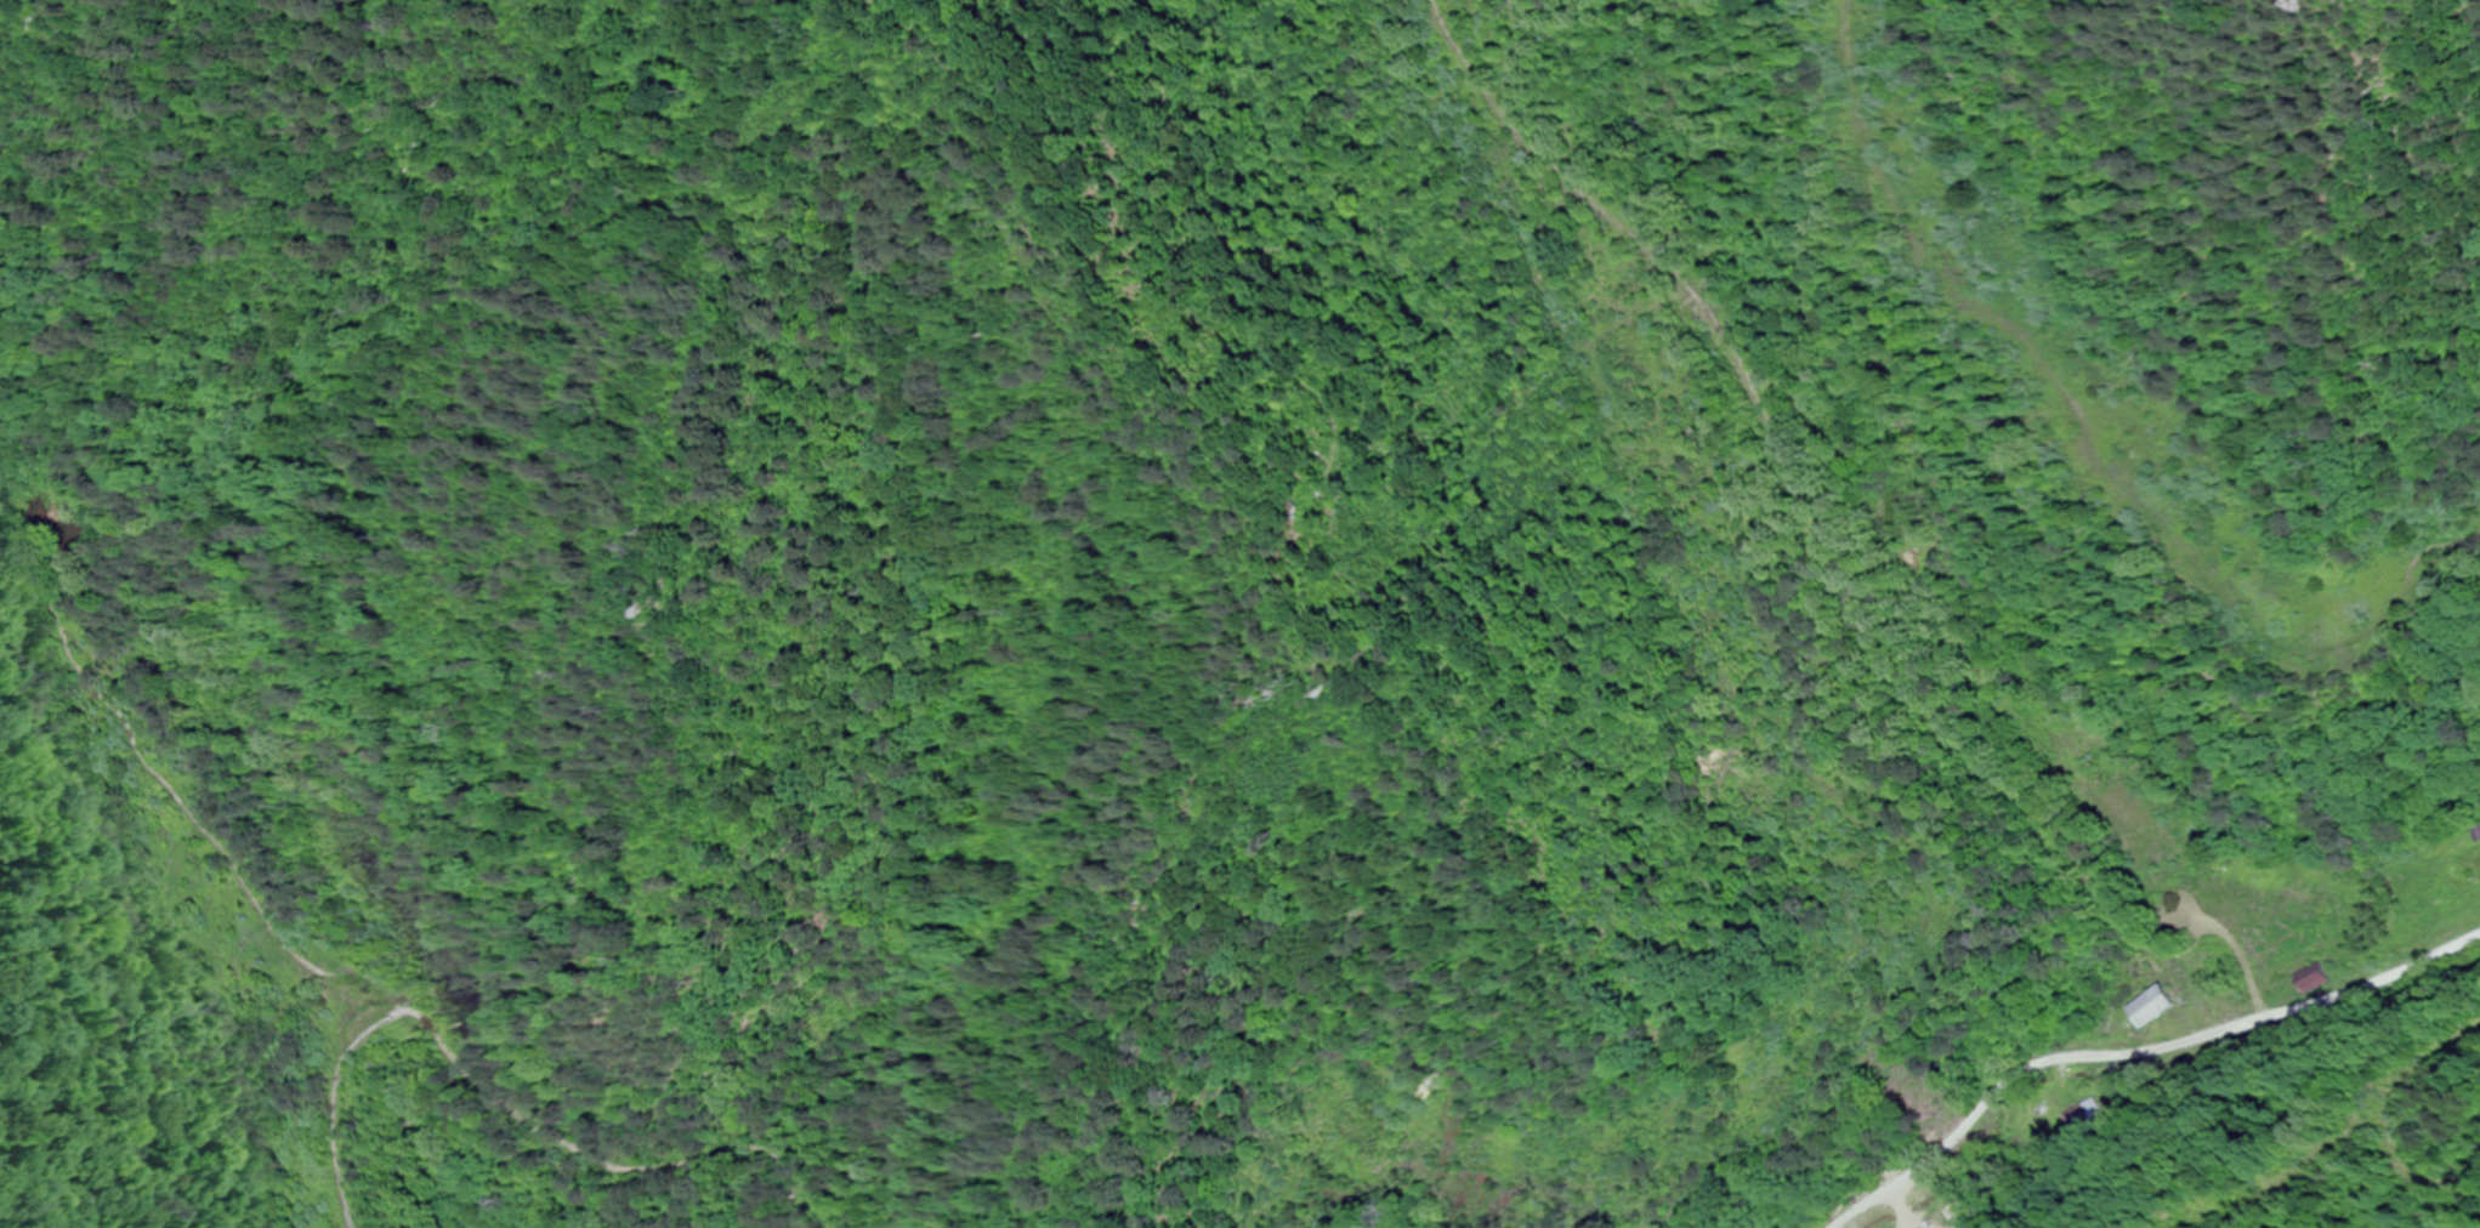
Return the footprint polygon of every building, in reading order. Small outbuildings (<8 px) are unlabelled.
[(2470,822),(2470,843),(2479,843),(2479,822),(2470,822)] [(2293,976),(2305,998),(2329,984),(2317,963),(2293,976)] [(2174,1007),(2158,986),(2126,1011),(2142,1032),(2174,1007)] [(2073,1111),(2075,1136),(2102,1134),(2101,1110),(2073,1111)]
